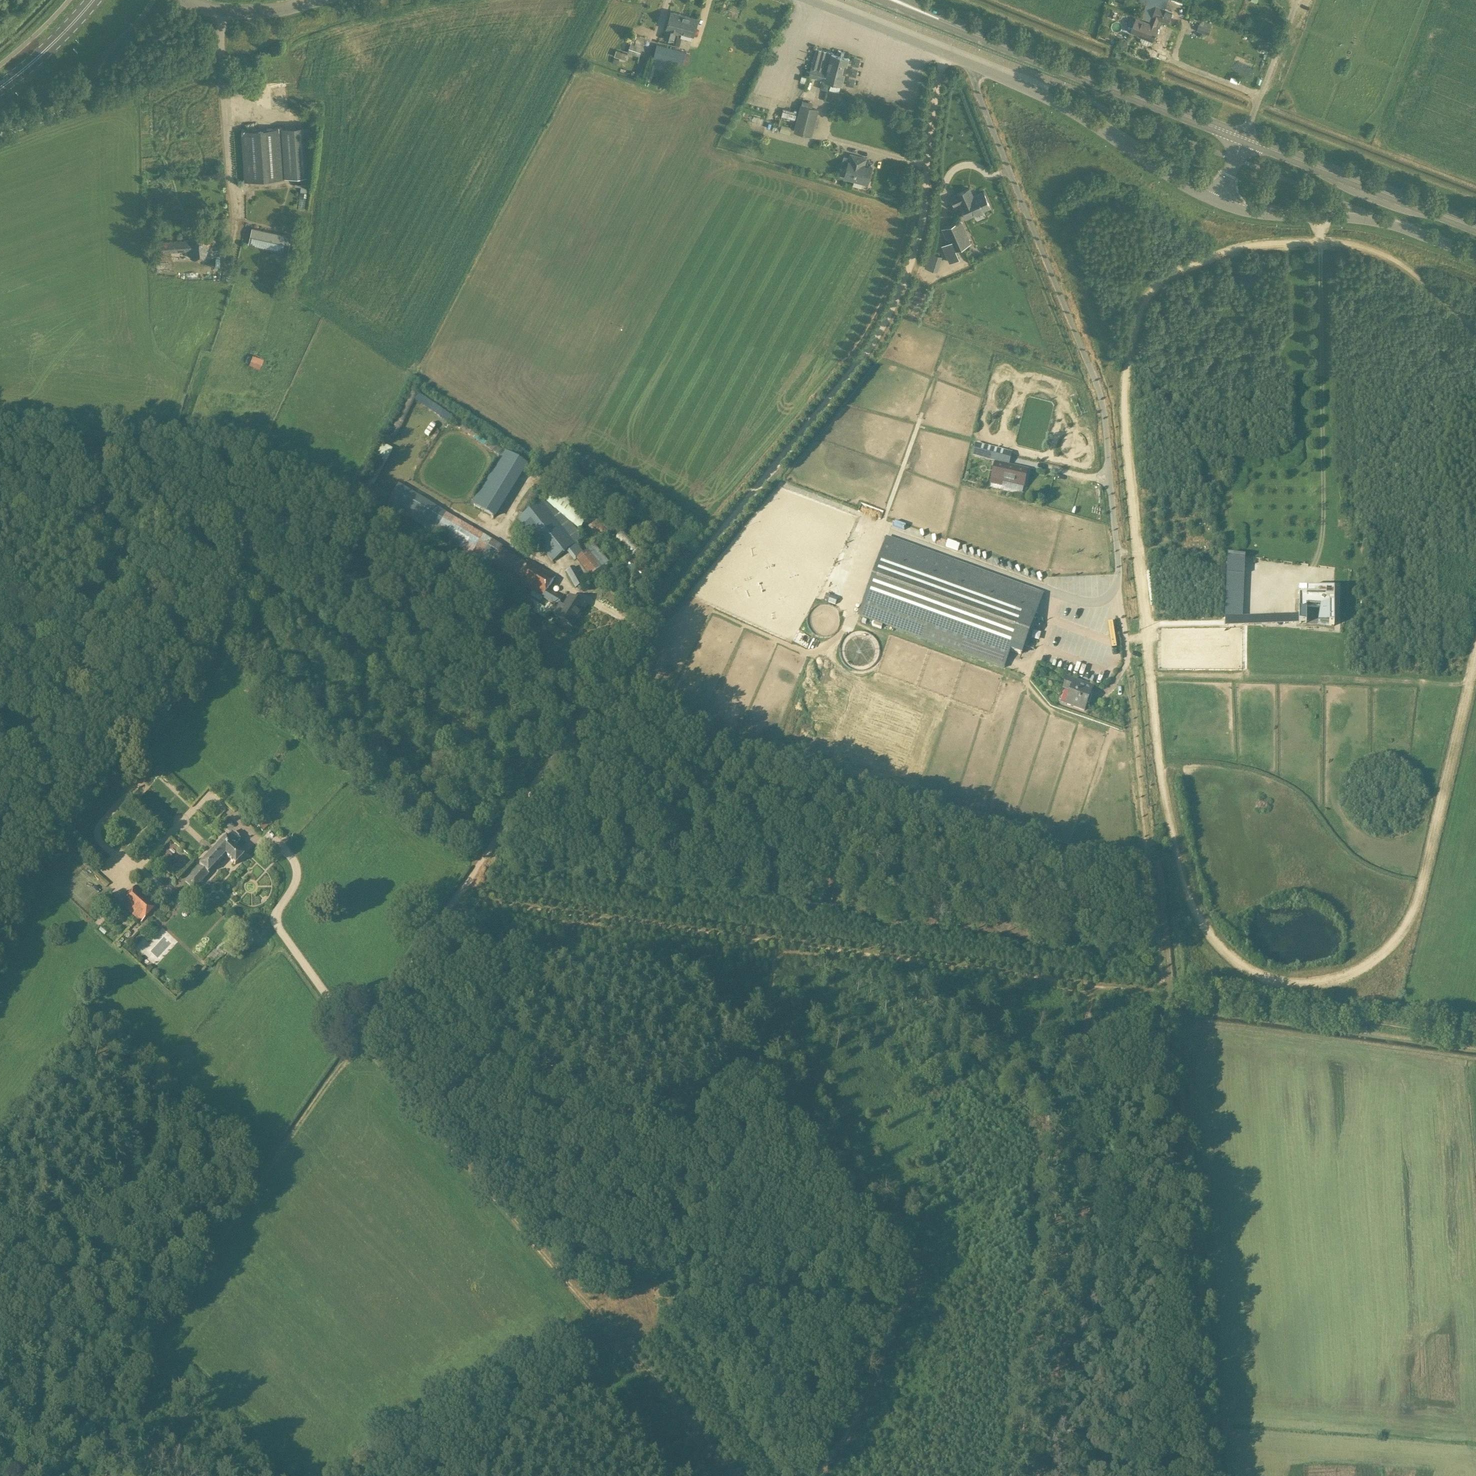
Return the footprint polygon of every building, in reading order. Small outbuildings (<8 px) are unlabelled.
[(1156,5),(1152,17),(1149,23),(1136,18),(1130,32),(1153,41),(1158,26),(1159,27),(1162,20),(1168,22),(1172,11),(1164,8),(1167,0),(1142,0),(1156,5)] [(670,11),(666,29),(663,38),(674,41),(677,32),(694,36),(698,18),(670,11)] [(1208,34),(1210,28),(1199,24),(1197,30),(1208,34)] [(631,44),(628,52),(640,56),(645,37),(631,33),(629,40),(629,41),(628,43),(631,44)] [(659,64),(668,66),(669,61),(683,64),(683,63),(688,64),(691,54),(686,52),(686,51),(657,44),(654,55),(653,55),(652,61),(651,61),(645,79),(651,80),(655,67),(658,68),(659,64)] [(838,49),(837,54),(831,53),(832,51),(816,47),(810,71),(806,70),(805,75),(809,76),(821,79),(820,81),(824,82),(824,80),(842,84),(849,57),(844,56),(845,51),(838,49)] [(619,59),(625,61),(626,59),(628,53),(617,50),(615,55),(620,57),(619,59)] [(800,106),(794,131),(812,136),(819,109),(812,107),(813,103),(803,100),(802,104),(801,104),(800,106)] [(782,124),(780,131),(789,134),(792,127),(782,124)] [(282,128),(242,130),(244,181),(285,178),(282,128)] [(848,163),(846,169),(845,170),(844,173),(845,175),(844,178),(867,184),(872,167),(865,165),(867,158),(851,154),(850,158),(844,156),(842,162),(848,163)] [(957,195),(951,197),(955,206),(960,203),(961,205),(960,205),(966,218),(991,207),(983,191),(973,195),(970,188),(956,194),(957,195)] [(970,243),(966,233),(961,220),(943,229),(949,242),(942,245),(949,262),(959,257),(956,249),(970,243)] [(161,252),(191,251),(192,258),(211,257),(211,250),(209,224),(190,225),(191,239),(160,241),(161,252)] [(288,253),(291,236),(273,232),(253,227),(249,244),(288,253)] [(939,258),(930,254),(925,267),(925,268),(935,271),(939,258)] [(263,368),(265,358),(254,354),(251,365),(263,368)] [(450,423),(455,417),(421,393),(416,399),(450,423)] [(982,431),(981,442),(990,443),(991,432),(982,431)] [(975,444),(972,456),(1009,465),(1012,453),(975,444)] [(500,458),(477,497),(500,512),(528,466),(505,452),(501,458),(500,458)] [(1002,487),(1003,482),(1024,487),(1028,470),(995,463),(990,484),(1002,487)] [(558,483),(546,500),(577,524),(590,507),(558,483)] [(570,597),(565,606),(560,603),(563,598),(548,589),(556,577),(530,562),(530,563),(503,548),(503,547),(493,540),(457,519),(446,513),(399,485),(387,505),(434,533),(445,540),(480,561),(518,584),(543,598),(557,606),(556,607),(549,603),(544,610),(557,617),(573,627),(586,607),(570,597)] [(390,496),(376,488),(371,496),(385,504),(390,496)] [(537,498),(531,493),(518,509),(524,514),(537,498)] [(550,505),(544,499),(519,519),(541,548),(552,563),(567,551),(574,561),(577,559),(586,572),(590,577),(609,563),(595,545),(584,553),(576,543),(584,538),(572,522),(565,517),(564,518),(562,515),(557,510),(556,511),(553,508),(552,508),(551,507),(552,507),(550,505)] [(1022,654),(1044,594),(887,537),(859,615),(861,616),(1004,668),(1011,650),(1022,654)] [(960,551),(962,545),(950,540),(948,547),(960,551)] [(1242,615),(1244,555),(1228,554),(1226,619),(1227,624),(1299,621),(1299,613),(1242,615)] [(580,577),(575,567),(567,571),(576,588),(584,584),(580,577)] [(1306,623),(1306,607),(1321,608),(1318,624),(1334,626),(1334,591),(1299,591),(1299,592),(1307,592),(1307,596),(1299,596),(1299,613),(1299,621),(1299,623),(1306,623)] [(839,621),(839,618),(838,615),(836,612),(834,609),(832,607),(829,606),(825,605),(822,605),(819,605),(816,606),(813,608),(811,610),(809,613),(808,616),(807,619),(807,621),(807,624),(808,627),(809,629),(811,632),(813,634),(817,636),(822,637),(826,637),(829,636),(831,635),(834,633),(836,630),(838,627),(839,624),(839,621)] [(849,629),(843,635),(842,639),(842,641),(844,655),(851,661),(861,664),(869,664),(879,657),(883,651),(883,640),(876,633),(867,627),(857,628),(849,629)] [(1082,682),(1068,677),(1064,688),(1071,691),(1066,704),(1084,711),(1091,693),(1083,690),(1082,693),(1078,691),(1082,682)] [(271,823),(260,813),(251,822),(263,832),(271,823)] [(235,865),(243,857),(234,848),(241,841),(238,839),(239,838),(236,835),(235,835),(232,833),(186,883),(194,890),(208,875),(207,874),(225,856),(235,865)] [(175,858),(168,866),(174,871),(186,858),(176,849),(171,855),(175,858)] [(141,923),(158,905),(137,886),(120,904),(141,923)]
